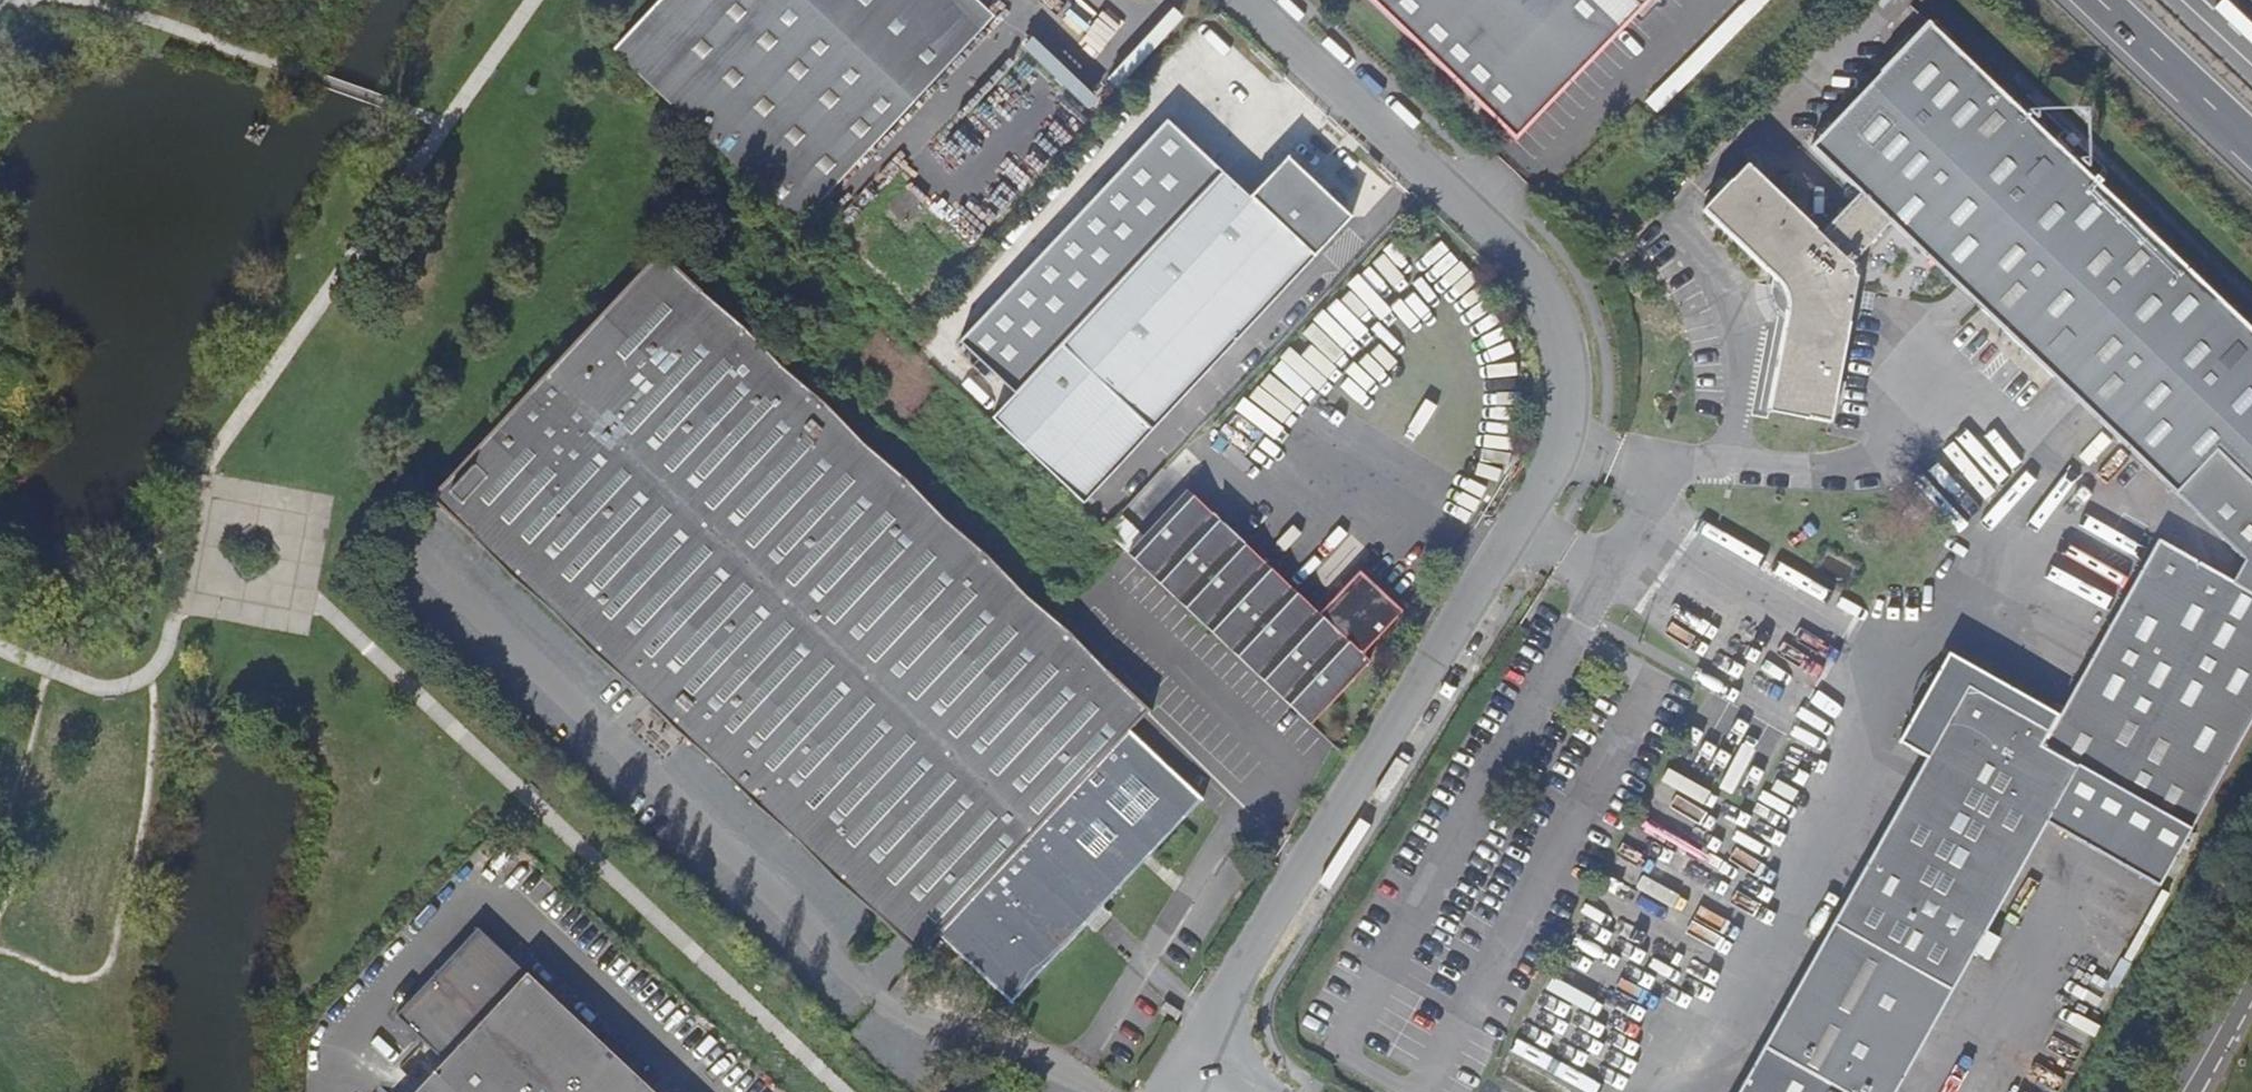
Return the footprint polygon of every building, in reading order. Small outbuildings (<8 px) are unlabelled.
[(951,0),(663,0),(615,51),(800,226),(984,31),(951,0)] [(984,31),(996,17),(979,0),(951,0),(984,31)] [(1515,139),(1646,0),(1367,0),(1515,139)] [(1708,218),(1784,286),(1787,293),(1787,299),(1786,308),(1768,414),(1831,423),(1856,277),(1850,264),(1890,221),(2247,561),(2234,583),(2160,540),(2060,716),(1977,671),(1771,1054),(1838,1091),(1906,1091),(2083,769),(2191,828),(2251,722),(2251,331),(2132,216),(1929,24),(1813,147),(1861,194),(1821,236),(1760,170),(1708,218)] [(1251,197),(1171,124),(964,346),(1017,396),(995,419),(1087,504),(1353,217),(1289,157),(1251,197)] [(1637,255),(1625,244),(1613,256),(1626,268),(1637,255)] [(666,257),(435,501),(915,952),(922,958),(942,937),(1017,1006),(1092,925),(1109,907),(1206,803),(1132,734),(1152,711),(666,257)] [(1171,560),(1121,514),(1105,531),(1312,726),(1371,662),(1363,655),(1404,612),(1361,571),(1321,614),(1214,514),(1171,560)] [(478,929),(396,1015),(445,1060),(415,1091),(653,1091),(478,929)]
